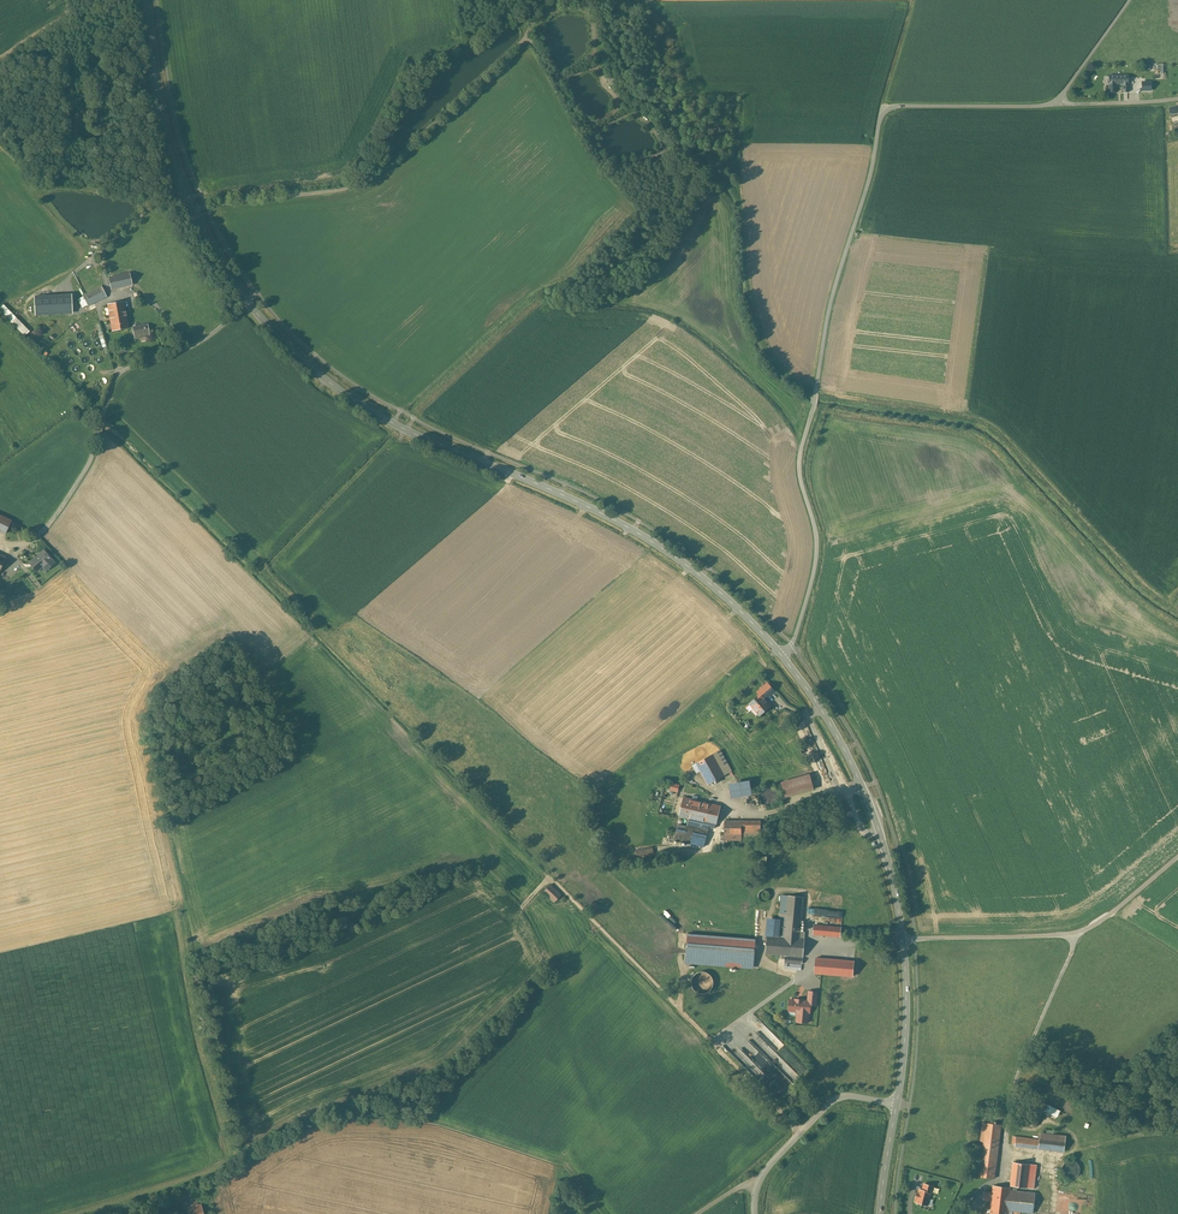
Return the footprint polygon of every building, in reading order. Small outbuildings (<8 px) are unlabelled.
[(1174,22),(1177,21),(1177,0),(1169,0),(1174,22)] [(1109,84),(1110,92),(1115,92),(1115,84),(1123,84),(1128,84),(1128,75),(1109,76),(1109,84)] [(1151,82),(1142,82),(1142,91),(1151,91),(1151,82)] [(1169,106),(1171,116),(1177,115),(1177,104),(1169,106)] [(129,273),(109,278),(111,289),(132,285),(129,273)] [(101,287),(83,296),(84,297),(88,305),(88,306),(106,296),(101,287)] [(35,296),(36,315),(72,313),(71,298),(71,294),(35,296)] [(88,305),(84,297),(78,300),(83,307),(88,305)] [(124,301),(108,304),(113,331),(128,328),(124,301)] [(148,324),(133,327),(135,338),(150,335),(148,324)] [(0,515),(0,531),(5,534),(12,521),(0,515)] [(46,571),(48,569),(49,568),(55,563),(45,550),(30,563),(37,572),(43,567),(46,571)] [(767,683),(760,690),(766,697),(774,691),(767,683)] [(760,694),(750,703),(759,714),(763,711),(768,707),(765,703),(767,702),(760,694)] [(731,771),(720,750),(713,754),(725,775),(731,771)] [(713,754),(696,764),(708,785),(725,775),(713,754)] [(809,774),(781,782),(785,797),(813,789),(809,774)] [(732,798),(751,794),(750,788),(749,782),(738,784),(730,786),(732,798)] [(768,786),(767,786),(766,787),(764,787),(763,788),(762,789),(761,790),(760,792),(760,793),(759,794),(759,795),(759,796),(759,797),(760,799),(760,800),(761,801),(761,802),(762,803),(763,804),(764,804),(765,805),(767,805),(768,805),(769,805),(770,805),(771,805),(773,805),(774,804),(775,803),(776,802),(777,801),(778,799),(778,798),(778,797),(778,796),(778,795),(778,793),(778,792),(777,791),(777,790),(776,789),(775,788),(774,788),(773,787),(772,787),(770,786),(769,786),(768,786)] [(720,806),(684,798),(679,816),(689,818),(716,825),(720,806)] [(716,825),(689,818),(687,827),(677,824),(674,839),(704,846),(709,826),(715,828),(716,825)] [(741,821),(725,820),(725,832),(725,840),(741,840),(741,837),(741,821)] [(760,821),(749,821),(748,837),(760,837),(760,833),(760,821)] [(652,847),(635,850),(637,858),(654,855),(652,847)] [(561,896),(551,884),(543,891),(554,903),(559,898),(561,896)] [(768,889),(767,888),(766,888),(765,888),(764,888),(763,889),(762,889),(761,890),(760,891),(760,892),(759,893),(759,894),(759,895),(760,895),(760,896),(760,897),(761,898),(762,899),(763,899),(764,900),(765,900),(767,899),(768,899),(769,898),(770,897),(770,896),(771,895),(771,894),(771,893),(770,892),(770,891),(770,890),(769,890),(769,889),(768,889)] [(803,897),(781,895),(778,936),(800,938),(800,931),(803,897)] [(841,927),(814,925),(813,934),(840,937),(841,927)] [(688,937),(754,942),(755,939),(688,933),(688,937)] [(778,936),(767,935),(766,953),(785,955),(802,957),(803,957),(804,938),(800,938),(778,936)] [(754,942),(688,937),(686,962),(694,963),(753,967),(754,942)] [(802,957),(785,955),(784,962),(802,963),(802,957)] [(854,961),(816,958),(814,973),(821,973),(853,976),(854,961)] [(703,971),(702,971),(700,972),(698,972),(697,973),(696,973),(695,974),(694,975),(693,976),(692,977),(692,979),(692,980),(691,980),(691,982),(691,983),(691,984),(691,985),(692,986),(692,987),(693,988),(693,989),(694,990),(695,991),(696,992),(697,992),(699,993),(700,993),(702,994),(704,993),(705,993),(706,993),(707,992),(709,991),(710,991),(711,990),(712,988),(712,987),(713,985),(713,984),(713,982),(713,981),(713,980),(713,979),(712,977),(711,976),(710,975),(709,974),(708,973),(707,972),(705,972),(703,971)] [(808,1001),(803,1001),(803,1000),(795,999),(795,1000),(789,999),(788,1010),(797,1011),(797,1010),(798,1010),(798,1013),(797,1013),(796,1022),(807,1023),(808,1012),(809,1012),(810,1005),(816,1005),(817,991),(809,991),(808,1001)] [(792,1083),(807,1068),(798,1059),(795,1061),(797,1064),(794,1067),(793,1066),(789,1070),(784,1075),(792,1083)] [(1046,1104),(1037,1099),(1026,1122),(1034,1126),(1046,1104)] [(1000,1124),(983,1122),(980,1141),(983,1141),(978,1176),(994,1178),(1000,1124)] [(1065,1136),(1040,1133),(1039,1139),(1016,1136),(1015,1145),(1064,1151),(1065,1136)] [(1069,1160),(1068,1161),(1066,1161),(1065,1162),(1064,1163),(1063,1164),(1063,1166),(1062,1167),(1062,1168),(1062,1169),(1062,1171),(1063,1172),(1063,1173),(1063,1174),(1064,1175),(1065,1175),(1066,1176),(1067,1177),(1068,1177),(1070,1178),(1071,1178),(1073,1177),(1074,1177),(1076,1176),(1077,1175),(1078,1174),(1078,1173),(1079,1172),(1079,1170),(1079,1169),(1079,1168),(1079,1167),(1079,1166),(1078,1165),(1078,1164),(1077,1163),(1076,1162),(1075,1161),(1074,1161),(1072,1160),(1071,1160),(1069,1160)] [(1037,1165),(1013,1162),(1010,1185),(1034,1188),(1037,1165)] [(923,1183),(922,1190),(931,1192),(933,1186),(923,1183)] [(993,1185),(990,1213),(987,1213),(1007,1213),(1007,1210),(1010,1190),(1010,1187),(993,1185)] [(196,1187),(189,1190),(191,1196),(198,1194),(196,1187)] [(919,1189),(916,1202),(928,1205),(931,1192),(922,1190),(919,1189)] [(189,1190),(183,1191),(184,1198),(191,1196),(189,1190)] [(1035,1193),(1010,1190),(1007,1210),(1033,1213),(1035,1193)] [(197,1204),(195,1204),(195,1206),(194,1206),(193,1205),(191,1206),(191,1207),(187,1208),(189,1213),(204,1213),(201,1204),(197,1205),(197,1204)]
